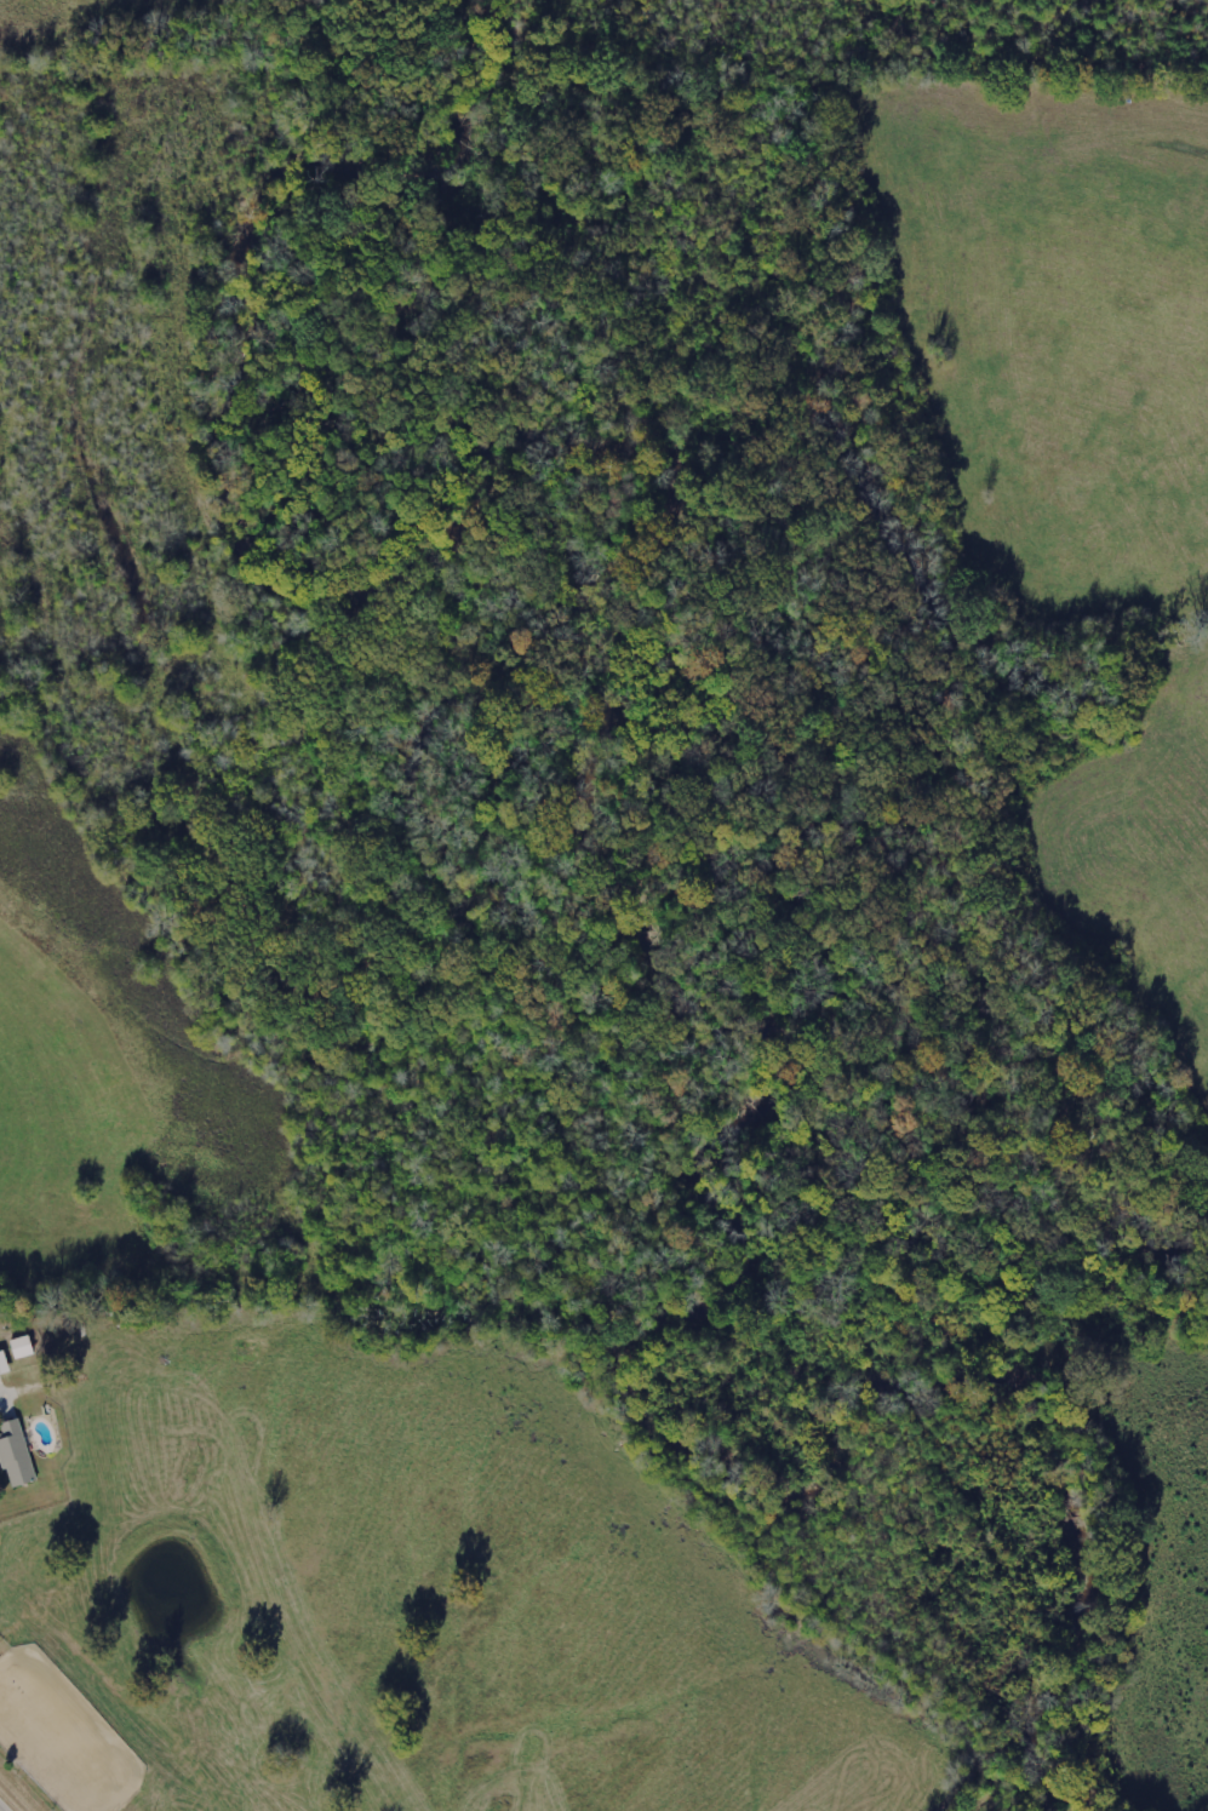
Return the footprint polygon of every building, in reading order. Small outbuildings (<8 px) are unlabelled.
[(15,1361),(33,1355),(28,1338),(9,1344),(15,1361)] [(9,1373),(3,1352),(0,1353),(0,1375),(9,1373)] [(36,1481),(18,1419),(2,1423),(6,1437),(0,1438),(0,1455),(10,1489),(36,1481)]
